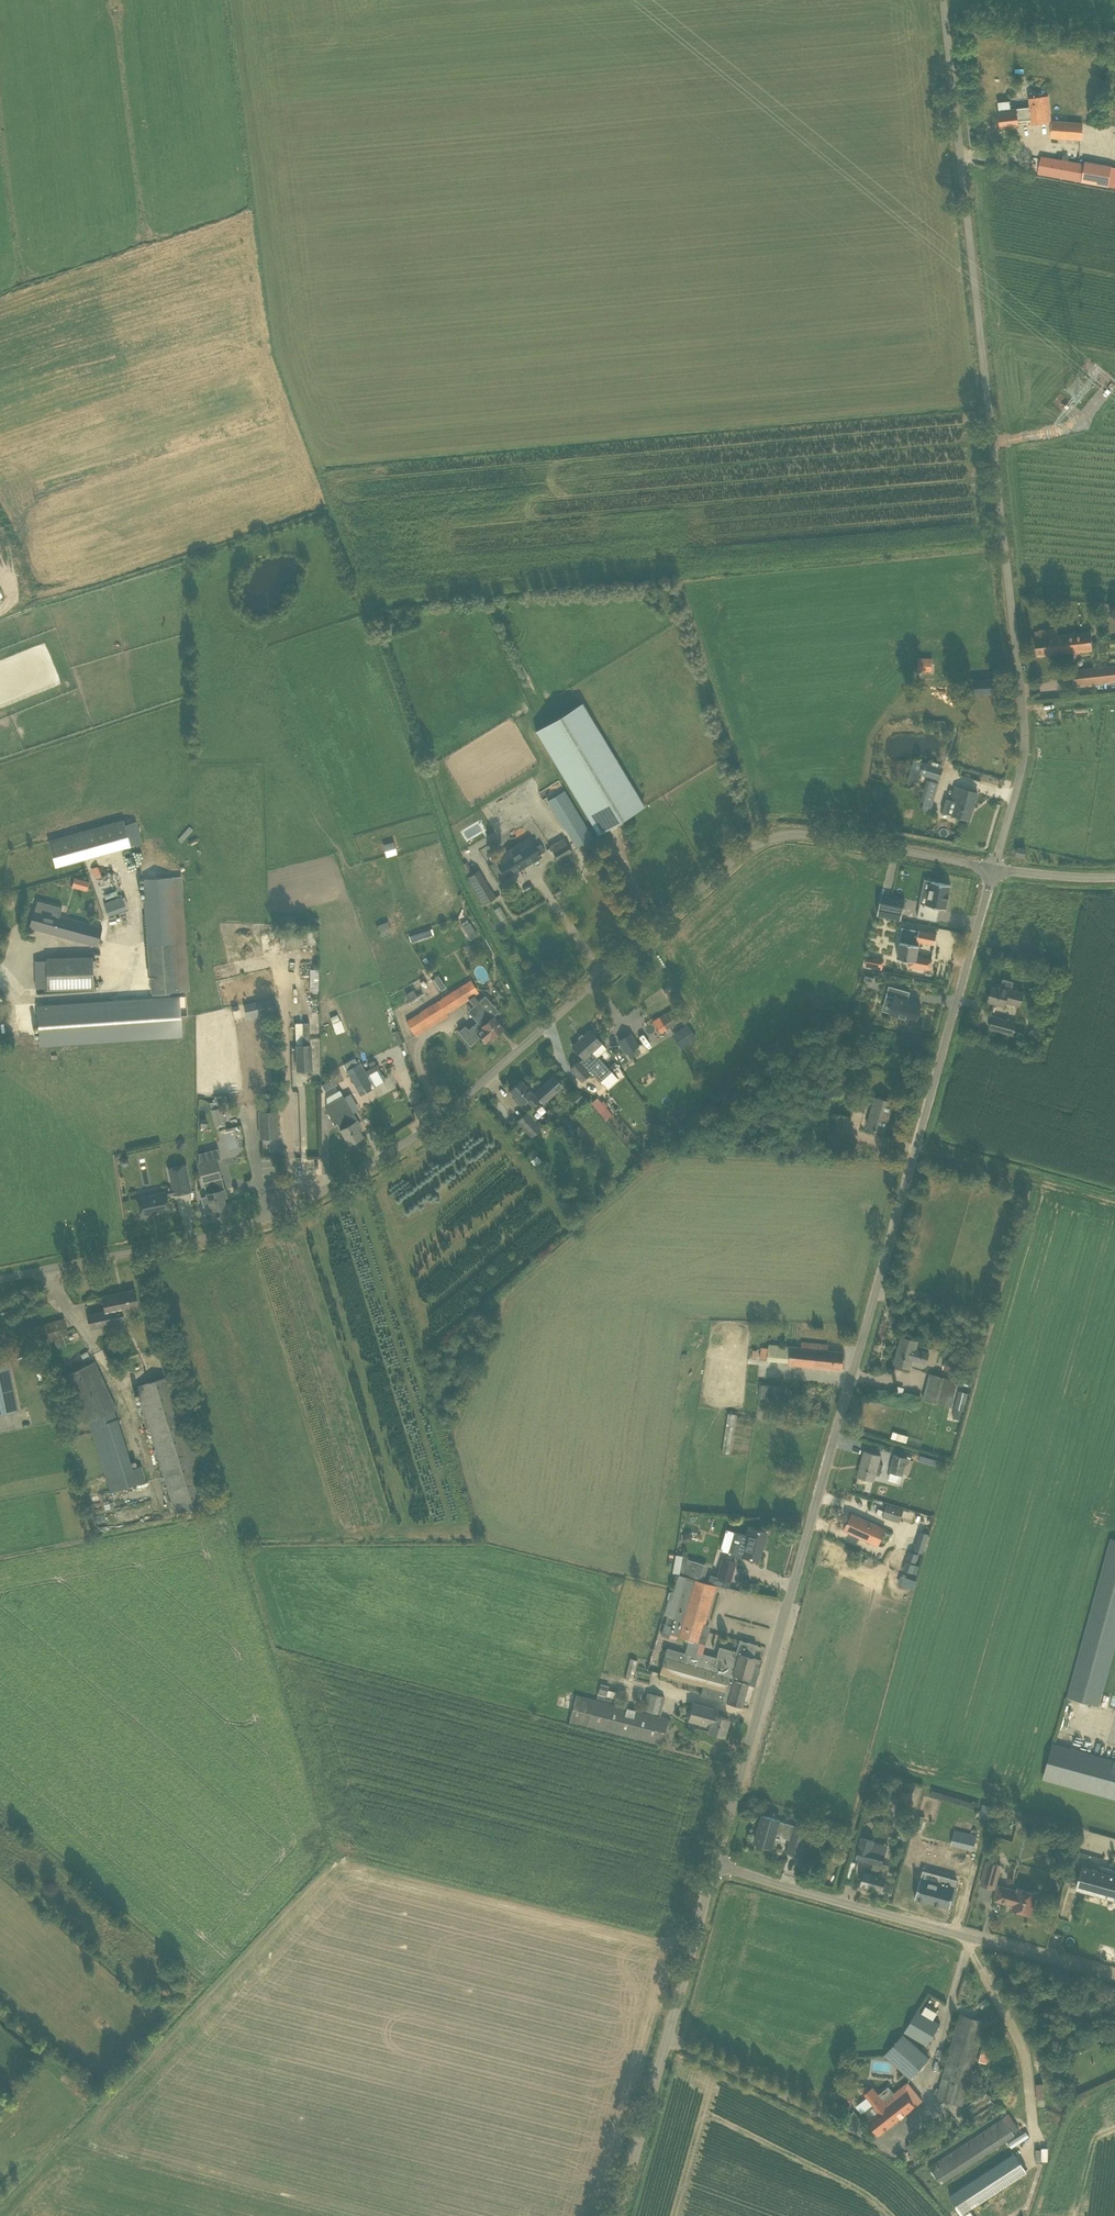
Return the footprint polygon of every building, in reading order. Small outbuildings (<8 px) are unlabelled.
[(1018,125),(1018,120),(1032,118),(1033,123),(1052,120),(1049,97),(1030,99),(1031,107),(1017,109),(1016,108),(1011,109),(1010,101),(998,102),(999,114),(1001,127),(1018,125)] [(1051,138),(1082,140),(1083,122),(1052,120),(1051,138)] [(1085,161),(1084,164),(1041,157),(1038,173),(1109,186),(1112,166),(1085,161)] [(1093,651),(1090,631),(1034,637),(1036,656),(1093,651)] [(932,671),(932,658),(919,658),(918,671),(932,671)] [(1082,669),(1071,670),(1073,685),(1114,681),(1114,665),(1082,669)] [(995,676),(969,678),(970,695),(996,694),(995,676)] [(582,703),(536,730),(598,834),(644,806),(582,703)] [(923,763),(913,760),(906,783),(910,784),(912,780),(918,782),(921,773),(940,779),(943,767),(924,762),(923,763)] [(921,799),(934,801),(937,781),(924,779),(921,799)] [(955,785),(950,800),(946,799),(942,812),(953,815),(970,820),(978,792),(955,785)] [(549,798),(573,837),(578,846),(593,837),(564,789),(549,798)] [(55,866),(131,845),(124,820),(48,841),(55,866)] [(571,851),(567,845),(563,838),(550,846),(558,859),(571,851)] [(380,844),(383,856),(395,854),(392,841),(380,844)] [(541,856),(540,854),(532,841),(489,867),(498,882),(541,856)] [(1017,854),(1024,856),(1025,856),(1026,849),(1018,847),(1017,854)] [(96,878),(102,876),(98,865),(92,868),(96,878)] [(479,870),(467,877),(484,904),(496,897),(479,870)] [(931,871),(929,880),(945,883),(947,874),(931,871)] [(180,876),(171,877),(143,879),(148,946),(152,998),(37,1006),(39,1032),(40,1045),(182,1035),(181,1022),(181,1016),(188,1015),(186,995),(170,996),(169,992),(188,991),(180,876)] [(939,911),(945,913),(952,889),(933,884),(927,907),(920,905),(916,919),(935,924),(939,911)] [(882,897),(877,914),(900,921),(905,904),(882,897)] [(108,916),(126,909),(122,898),(104,904),(108,916)] [(62,907),(37,900),(29,927),(97,948),(103,929),(59,917),(62,907)] [(470,921),(469,922),(463,925),(471,940),(478,935),(470,921)] [(933,954),(932,955),(932,958),(918,955),(920,941),(935,944),(934,948),(933,949),(934,949),(935,948),(934,948),(935,944),(936,944),(938,934),(903,926),(900,942),(901,942),(898,957),(910,959),(909,966),(923,969),(924,967),(930,969),(933,958),(932,958),(933,955),(933,954)] [(381,936),(392,933),(390,927),(379,930),(381,936)] [(46,958),(47,978),(36,979),(36,988),(47,987),(47,990),(94,988),(93,956),(46,958)] [(867,958),(866,966),(872,967),(874,959),(867,958)] [(856,989),(871,994),(876,978),(862,973),(856,989)] [(1003,978),(1001,986),(1001,988),(992,986),(988,1001),(1005,1005),(1006,1001),(1020,1005),(1024,992),(1012,988),(1013,981),(1003,978)] [(469,999),(474,1005),(479,1000),(474,995),(479,992),(471,979),(466,982),(420,1011),(417,1014),(407,1020),(415,1033),(421,1029),(422,1032),(446,1017),(448,1015),(447,1013),(469,999)] [(889,986),(886,995),(895,997),(890,1013),(916,1021),(921,1004),(908,1000),(910,991),(889,986)] [(247,1018),(275,1012),(272,997),(244,1004),(247,1018)] [(492,1016),(479,1000),(474,1005),(484,1016),(477,1022),(468,1029),(465,1025),(458,1031),(470,1045),(480,1036),(485,1042),(491,1037),(492,1038),(504,1029),(493,1016),(492,1016)] [(660,1032),(685,1017),(678,1005),(653,1020),(660,1032)] [(338,1014),(330,1017),(333,1023),(340,1020),(338,1014)] [(990,1028),(1013,1034),(1016,1022),(993,1016),(990,1028)] [(332,1023),(334,1028),(344,1024),(342,1019),(332,1023)] [(309,1022),(302,1022),(303,1044),(296,1044),(297,1070),(311,1069),(309,1022)] [(1037,1043),(1044,1036),(1035,1026),(1028,1032),(1037,1043)] [(592,1052),(602,1043),(597,1038),(590,1030),(584,1036),(582,1033),(578,1037),(580,1039),(572,1046),(583,1058),(579,1062),(578,1061),(571,1068),(578,1076),(583,1081),(593,1073),(601,1082),(602,1081),(608,1087),(618,1079),(599,1058),(598,1059),(596,1057),(592,1052)] [(638,1046),(632,1036),(630,1033),(619,1040),(627,1053),(631,1060),(647,1051),(643,1043),(638,1046)] [(355,1057),(343,1063),(361,1093),(373,1086),(360,1062),(358,1063),(355,1057)] [(367,1074),(377,1069),(374,1065),(365,1070),(367,1074)] [(514,1099),(519,1105),(527,1099),(533,1106),(541,1100),(543,1102),(562,1085),(554,1076),(535,1093),(535,1094),(534,1095),(533,1094),(533,1093),(521,1080),(510,1090),(517,1097),(514,1099)] [(333,1078),(328,1081),(331,1087),(337,1084),(333,1078)] [(578,1104),(585,1098),(578,1091),(571,1097),(578,1104)] [(337,1123),(349,1144),(363,1136),(359,1129),(361,1128),(357,1120),(343,1095),(327,1104),(327,1111),(334,1124),(337,1123)] [(877,1097),(869,1127),(884,1131),(893,1101),(877,1097)] [(601,1101),(595,1106),(600,1112),(606,1107),(601,1101)] [(211,1109),(215,1127),(226,1124),(221,1106),(211,1109)] [(277,1110),(266,1111),(259,1111),(260,1137),(278,1137),(277,1110)] [(517,1119),(532,1136),(540,1128),(526,1112),(517,1119)] [(838,1112),(830,1142),(842,1146),(851,1116),(838,1112)] [(652,1119),(648,1126),(655,1130),(659,1122),(652,1119)] [(579,1125),(570,1131),(576,1139),(578,1141),(585,1137),(583,1134),(585,1133),(579,1125)] [(851,1142),(851,1150),(855,1150),(855,1157),(869,1157),(869,1154),(872,1154),(872,1149),(869,1149),(869,1142),(851,1142)] [(126,1166),(129,1163),(130,1159),(126,1157),(122,1157),(120,1159),(120,1163),(122,1166),(126,1166)] [(201,1173),(207,1196),(201,1197),(204,1206),(209,1205),(211,1210),(226,1206),(224,1198),(227,1197),(225,1189),(215,1191),(212,1180),(221,1177),(216,1160),(206,1163),(199,1165),(201,1173)] [(190,1190),(184,1163),(169,1167),(175,1194),(190,1190)] [(141,1216),(169,1210),(165,1192),(138,1198),(141,1216)] [(41,1305),(48,1302),(44,1289),(37,1292),(41,1305)] [(102,1296),(105,1311),(87,1315),(90,1329),(125,1321),(122,1310),(138,1307),(134,1290),(102,1296)] [(13,1315),(8,1300),(0,1303),(0,1309),(3,1318),(13,1315)] [(39,1343),(68,1336),(64,1319),(28,1328),(30,1338),(38,1336),(39,1343)] [(919,1341),(912,1339),(902,1336),(894,1363),(911,1368),(913,1361),(926,1364),(930,1352),(917,1348),(919,1341)] [(802,1347),(791,1346),(769,1343),(769,1347),(761,1346),(760,1358),(789,1362),(789,1363),(843,1369),(845,1352),(828,1350),(828,1344),(802,1341),(802,1347)] [(165,1346),(156,1349),(163,1371),(172,1369),(165,1346)] [(6,1355),(0,1357),(0,1413),(18,1409),(6,1355)] [(954,1372),(957,1363),(946,1359),(943,1369),(954,1372)] [(88,1421),(105,1477),(134,1468),(115,1408),(117,1407),(95,1360),(61,1376),(83,1423),(88,1421)] [(952,1406),(959,1381),(930,1373),(923,1398),(952,1406)] [(170,1374),(135,1384),(174,1512),(209,1502),(170,1374)] [(771,1398),(772,1385),(760,1384),(758,1397),(771,1398)] [(772,1385),(771,1398),(777,1399),(779,1386),(772,1385)] [(959,1390),(954,1408),(964,1410),(968,1392),(959,1390)] [(961,1410),(955,1409),(953,1417),(959,1419),(961,1410)] [(722,1452),(730,1453),(736,1413),(729,1412),(722,1452)] [(907,1441),(908,1435),(893,1431),(892,1437),(907,1441)] [(883,1464),(879,1463),(881,1456),(865,1451),(858,1476),(860,1476),(873,1479),(874,1480),(876,1474),(880,1475),(881,1472),(883,1464)] [(909,1475),(913,1459),(894,1454),(890,1471),(903,1474),(903,1473),(909,1475)] [(141,1465),(134,1468),(105,1477),(110,1492),(146,1480),(141,1465)] [(909,1511),(904,1509),(887,1504),(883,1516),(900,1521),(902,1515),(907,1517),(909,1511)] [(878,1545),(885,1529),(852,1513),(844,1529),(878,1545)] [(751,1527),(748,1535),(733,1530),(727,1551),(737,1554),(737,1555),(742,1557),(742,1555),(758,1560),(766,1532),(751,1527)] [(931,1532),(921,1529),(915,1549),(926,1552),(931,1532)] [(1067,1696),(1098,1705),(1114,1644),(1114,1539),(1110,1537),(1067,1696)] [(911,1551),(909,1560),(916,1562),(919,1554),(911,1551)] [(682,1554),(678,1573),(678,1575),(686,1577),(698,1580),(702,1563),(688,1559),(689,1556),(682,1554)] [(722,1558),(717,1576),(710,1574),(708,1582),(716,1584),(728,1587),(736,1562),(722,1558)] [(908,1562),(905,1570),(912,1572),(915,1564),(908,1562)] [(901,1575),(898,1583),(908,1587),(911,1579),(901,1575)] [(748,1684),(754,1685),(762,1659),(761,1659),(756,1658),(753,1657),(757,1644),(739,1639),(737,1646),(735,1650),(719,1646),(716,1657),(702,1652),(697,1651),(699,1641),(705,1643),(709,1627),(708,1624),(704,1623),(716,1584),(708,1582),(704,1580),(703,1581),(698,1580),(686,1577),(669,1636),(676,1639),(677,1635),(689,1638),(685,1652),(684,1652),(672,1649),(673,1644),(667,1642),(666,1647),(667,1647),(660,1672),(703,1685),(700,1695),(720,1700),(742,1707),(742,1706),(748,1684)] [(609,1686),(601,1683),(598,1693),(614,1698),(616,1691),(608,1689),(609,1686)] [(643,1709),(645,1710),(661,1713),(665,1696),(647,1692),(643,1709)] [(569,1721),(645,1741),(662,1745),(669,1718),(576,1694),(569,1721)] [(710,1725),(708,1731),(724,1735),(728,1718),(713,1714),(715,1709),(693,1703),(688,1719),(710,1725)] [(1053,1742),(1043,1778),(1114,1798),(1114,1759),(1079,1749),(1072,1747),(1053,1742)] [(898,1799),(909,1802),(911,1792),(901,1790),(898,1799)] [(783,1838),(791,1840),(787,1852),(801,1855),(808,1829),(779,1821),(780,1820),(763,1815),(755,1842),(772,1847),(776,1833),(784,1835),(783,1838)] [(806,1818),(804,1824),(813,1826),(815,1821),(806,1818)] [(955,1830),(952,1842),(974,1848),(977,1836),(955,1830)] [(901,1831),(899,1838),(907,1841),(909,1833),(901,1831)] [(891,1895),(893,1884),(886,1882),(889,1871),(882,1869),(886,1854),(871,1849),(874,1840),(863,1837),(857,1857),(875,1862),(871,1873),(864,1871),(861,1884),(875,1888),(875,1890),(891,1895)] [(1056,1850),(1058,1846),(1057,1843),(1054,1840),(1050,1840),(1048,1842),(1047,1846),(1049,1850),(1052,1851),(1056,1850)] [(980,1883),(994,1887),(1001,1862),(987,1858),(980,1883)] [(1101,1866),(1099,1871),(1082,1866),(1076,1888),(1114,1899),(1114,1870),(1101,1866)] [(922,1877),(916,1896),(951,1906),(956,1887),(956,1886),(958,1878),(943,1874),(941,1882),(922,1877)] [(999,1885),(998,1889),(995,1900),(1013,1905),(1012,1909),(1031,1914),(1037,1892),(1018,1886),(1017,1890),(999,1885)] [(1093,2011),(1111,2012),(1111,1999),(1094,1998),(1093,2011)] [(917,2010),(911,2020),(904,2032),(927,2046),(940,2024),(917,2010)] [(960,2013),(938,2094),(937,2098),(962,2105),(985,2020),(960,2013)] [(885,2054),(903,2070),(911,2078),(929,2058),(903,2034),(885,2054)] [(1068,2054),(1075,2051),(1081,2049),(1076,2038),(1063,2043),(1068,2054)] [(988,2059),(992,2048),(982,2045),(978,2056),(988,2059)] [(873,2103),(861,2113),(867,2120),(867,2121),(879,2134),(922,2100),(907,2081),(883,2100),(873,2086),(870,2088),(867,2084),(861,2088),(865,2093),(873,2103)] [(1043,2082),(1036,2083),(1038,2105),(1045,2104),(1043,2082)] [(853,2097),(846,2092),(842,2099),(848,2103),(853,2097)] [(987,2092),(960,2110),(967,2121),(994,2103),(987,2092)] [(1013,2132),(1018,2128),(1014,2121),(1008,2125),(1003,2117),(929,2165),(941,2183),(1015,2135),(1014,2134),(1013,2132)] [(916,2140),(907,2145),(916,2159),(925,2154),(916,2140)] [(1015,2152),(950,2194),(962,2213),(1027,2171),(1015,2152)]
